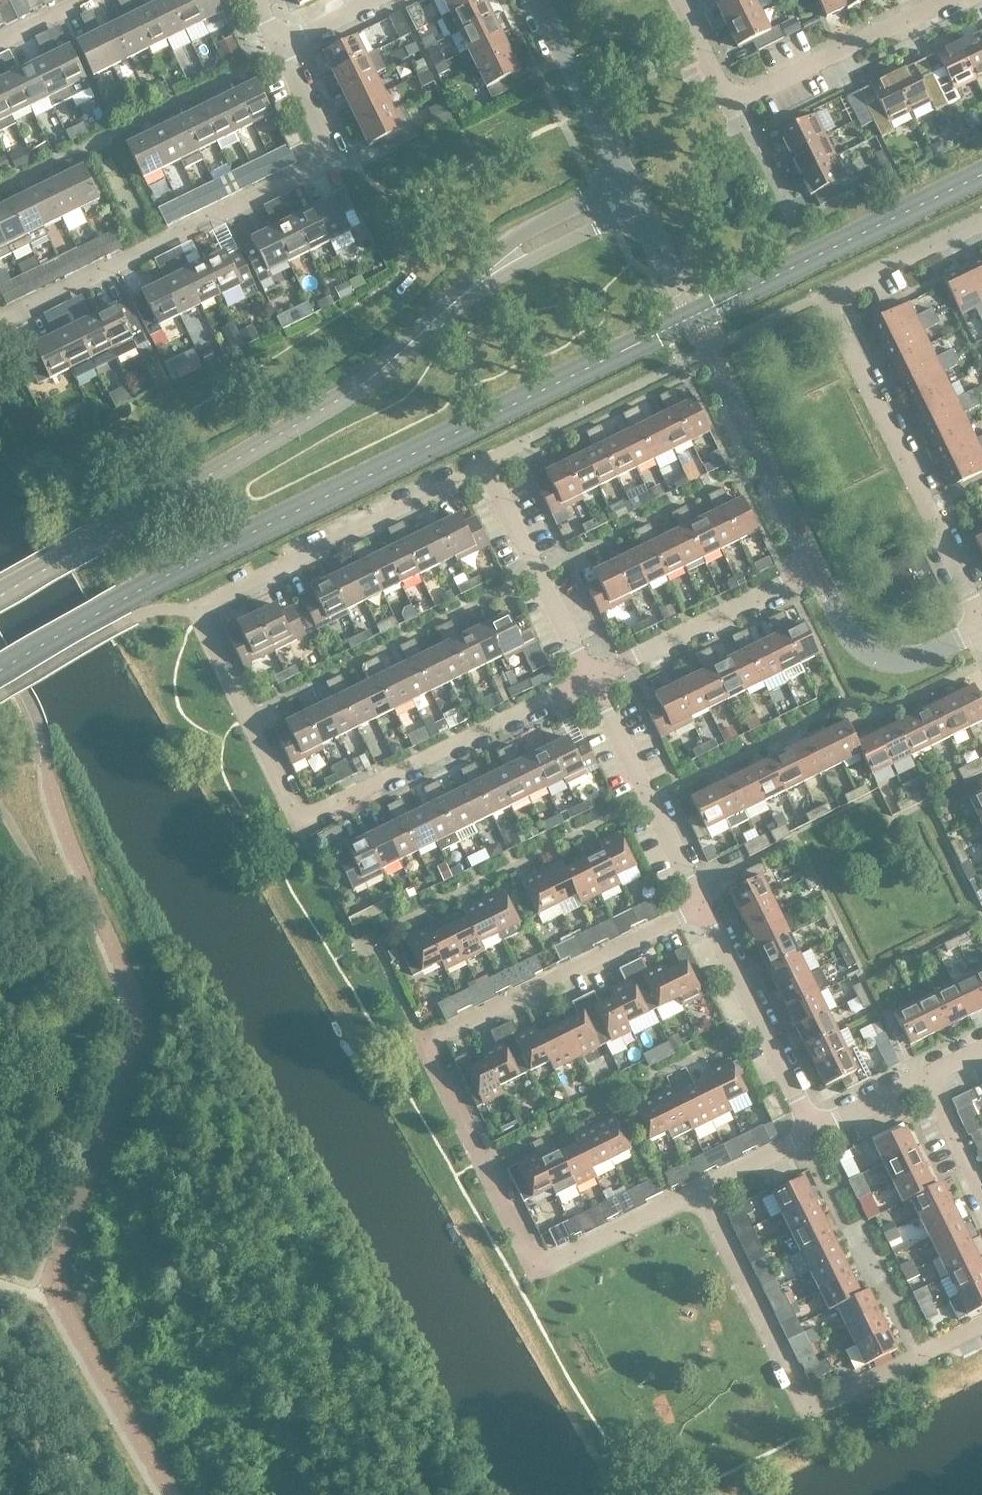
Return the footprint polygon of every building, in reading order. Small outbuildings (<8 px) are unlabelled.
[(31,0),(22,0),(28,11),(35,8),(31,0)] [(169,0),(162,0),(149,6),(166,40),(184,31),(169,0)] [(192,0),(169,0),(184,31),(202,22),(192,0)] [(202,22),(221,12),(215,0),(192,0),(202,22)] [(484,0),(478,0),(449,14),(440,18),(449,37),(458,32),(492,16),(484,0)] [(449,14),(478,0),(443,0),(449,14)] [(715,5),(726,26),(759,10),(754,0),(725,0),(715,5)] [(797,12),(812,5),(810,0),(792,0),(797,12)] [(845,7),(846,7),(843,0),(817,0),(825,17),(845,7)] [(846,7),(845,7),(846,9),(865,0),(843,0),(846,7)] [(134,8),(130,1),(120,6),(124,13),(134,8)] [(427,25),(416,3),(405,9),(415,31),(427,25)] [(166,40),(149,6),(131,15),(147,49),(166,40)] [(769,30),(759,10),(726,26),(736,47),(751,40),(756,51),(783,38),(777,26),(769,30)] [(80,16),(83,23),(93,19),(90,11),(80,16)] [(410,33),(399,12),(388,17),(399,39),(410,33)] [(147,49),(131,15),(113,24),(129,58),(147,49)] [(501,34),(492,16),(458,32),(467,51),(501,34)] [(97,26),(93,19),(83,23),(87,31),(97,26)] [(794,20),(780,27),(785,37),(799,30),(794,20)] [(129,58),(113,24),(94,33),(111,66),(129,58)] [(35,38),(38,46),(48,41),(45,33),(35,38)] [(111,66),(94,33),(76,43),(92,76),(111,66)] [(363,33),(356,37),(322,53),(332,72),(372,52),(363,33)] [(957,44),(975,80),(981,76),(981,40),(979,33),(957,44)] [(509,53),(501,34),(467,51),(476,69),(509,53)] [(432,35),(420,40),(424,49),(436,43),(432,35)] [(219,48),(216,50),(223,64),(241,56),(231,36),(217,43),(219,48)] [(52,48),(48,41),(38,46),(42,53),(52,48)] [(626,61),(643,53),(638,42),(621,51),(626,61)] [(419,52),(415,43),(403,49),(407,57),(419,52)] [(975,80),(957,44),(936,54),(942,68),(931,74),(946,105),(959,99),(954,90),(975,80)] [(89,88),(68,46),(49,55),(70,98),(89,88)] [(376,50),(372,52),(332,72),(341,90),(374,74),(385,68),(376,50)] [(2,64),(12,59),(8,51),(0,55),(0,60),(2,64)] [(519,72),(509,53),(476,69),(491,99),(512,88),(507,77),(519,72)] [(441,54),(430,60),(433,67),(445,62),(441,54)] [(70,98),(49,55),(31,64),(47,98),(52,107),(70,98)] [(16,66),(12,59),(2,64),(5,71),(16,66)] [(428,70),(424,62),(413,68),(416,76),(428,70)] [(449,69),(445,62),(433,67),(437,75),(449,69)] [(47,98),(31,64),(13,73),(29,107),(47,98)] [(913,65),(891,76),(909,112),(929,102),(934,111),(946,105),(931,74),(920,79),(913,65)] [(431,78),(428,70),(416,76),(420,83),(431,78)] [(13,73),(0,80),(0,94),(11,116),(29,107),(13,73)] [(383,92),(374,74),(341,90),(350,108),(383,92)] [(909,112),(891,76),(870,86),(877,100),(865,106),(869,114),(873,122),(872,122),(880,138),(893,131),(889,122),(909,112)] [(271,115),(255,81),(236,91),(253,124),(271,115)] [(253,124),(236,91),(218,100),(234,133),(253,124)] [(392,110),(383,92),(350,108),(359,127),(392,110)] [(846,98),(856,120),(869,114),(865,106),(858,92),(846,98)] [(11,116),(0,94),(0,131),(15,123),(11,116)] [(234,133),(218,100),(199,109),(220,151),(239,142),(234,133)] [(443,102),(429,109),(439,129),(453,122),(443,102)] [(403,105),(392,110),(359,127),(368,146),(380,140),(385,151),(417,135),(403,105)] [(220,151),(199,109),(181,117),(202,160),(220,151)] [(782,141),(788,153),(824,136),(814,114),(781,130),(785,139),(782,141)] [(873,122),(869,114),(856,120),(860,128),(872,122),(873,122)] [(202,160),(181,117),(163,126),(179,160),(184,169),(202,160)] [(302,143),(296,131),(291,121),(278,127),(289,150),(302,143)] [(179,160),(163,126),(145,135),(161,169),(179,160)] [(161,169),(145,135),(126,145),(142,178),(161,169)] [(834,157),(824,136),(788,153),(789,154),(792,152),(796,160),(792,162),(799,174),(834,157)] [(936,144),(929,147),(934,157),(946,151),(943,146),(936,144)] [(888,164),(881,150),(874,154),(880,168),(888,164)] [(295,163),(290,151),(281,156),(287,167),(295,163)] [(845,178),(834,157),(799,174),(799,175),(802,173),(806,181),(803,183),(809,196),(812,194),(838,182),(845,178)] [(244,167),(248,175),(259,170),(255,161),(244,167)] [(98,199),(82,166),(63,175),(79,209),(98,199)] [(263,178),(259,170),(248,175),(252,183),(263,178)] [(79,209),(63,175),(45,184),(61,218),(79,209)] [(208,185),(212,193),(222,188),(218,179),(208,185)] [(838,182),(812,194),(818,205),(843,193),(838,182)] [(61,218),(45,184),(26,193),(43,227),(61,218)] [(226,196),(222,188),(212,193),(216,201),(226,196)] [(352,209),(342,188),(330,193),(333,198),(312,208),(329,242),(350,231),(341,214),(352,209)] [(47,236),(43,227),(26,193),(8,202),(29,245),(47,236)] [(276,200),(280,208),(291,203),(287,195),(276,200)] [(171,203),(175,211),(186,206),(182,197),(171,203)] [(8,202),(0,206),(0,233),(6,245),(10,254),(29,245),(8,202)] [(295,211),(291,203),(280,208),(284,217),(295,211)] [(190,214),(186,206),(175,211),(179,219),(190,214)] [(329,242),(312,208),(292,218),(308,252),(329,242)] [(308,252),(292,218),(271,228),(288,262),(308,252)] [(288,262),(271,228),(250,239),(253,244),(242,249),(258,282),(270,277),(267,272),(288,262)] [(0,233),(0,259),(10,254),(6,245),(0,233)] [(89,242),(93,251),(104,245),(100,237),(89,242)] [(108,254),(104,245),(93,251),(97,259),(108,254)] [(167,254),(171,262),(182,257),(178,248),(167,254)] [(254,284),(238,251),(227,256),(224,251),(203,262),(219,295),(240,285),(242,290),(254,284)] [(53,260),(57,269),(68,263),(63,255),(53,260)] [(186,265),(182,257),(171,262),(175,270),(186,265)] [(964,267),(981,304),(981,257),(964,267)] [(219,295),(203,262),(183,272),(199,305),(219,295)] [(72,272),(68,263),(57,269),(61,277),(72,272)] [(964,267),(942,277),(960,314),(974,308),(981,323),(981,304),(964,267)] [(199,305),(183,272),(162,282),(179,315),(199,305)] [(16,278),(20,287),(31,281),(27,273),(16,278)] [(361,275),(348,281),(353,291),(366,285),(361,275)] [(35,290),(31,281),(20,287),(24,295),(35,290)] [(348,281),(334,288),(339,300),(354,293),(353,291),(348,281)] [(179,315),(162,282),(141,292),(142,294),(131,299),(149,336),(161,330),(158,325),(179,315)] [(330,296),(315,303),(319,310),(333,303),(330,296)] [(127,301),(116,307),(115,305),(94,315),(115,357),(135,347),(133,343),(145,338),(127,301)] [(58,307),(62,315),(73,310),(69,302),(58,307)] [(870,321),(881,342),(935,316),(931,308),(915,316),(908,302),(870,321)] [(77,318),(73,310),(62,315),(66,324),(77,318)] [(115,357),(94,315),(74,325),(90,358),(94,367),(115,357)] [(938,323),(935,316),(881,342),(891,363),(928,344),(922,331),(938,323)] [(234,324),(221,330),(232,351),(244,345),(238,332),(234,324)] [(90,358),(74,325),(53,335),(70,368),(90,358)] [(252,325),(238,332),(244,345),(259,338),(252,325)] [(161,330),(149,336),(155,348),(167,343),(161,330)] [(70,368),(53,335),(33,345),(30,340),(19,346),(36,382),(47,376),(48,379),(70,368)] [(935,357),(928,344),(891,363),(901,383),(955,357),(951,349),(935,357)] [(210,351),(200,355),(204,363),(214,358),(210,351)] [(178,355),(165,361),(170,372),(183,366),(178,355)] [(958,364),(955,357),(901,383),(911,403),(948,385),(942,372),(958,364)] [(140,380),(129,385),(135,398),(146,392),(140,380)] [(955,398),(948,385),(911,403),(921,424),(975,398),(971,390),(955,398)] [(673,389),(666,393),(690,441),(709,432),(693,399),(681,405),(673,389)] [(690,441),(666,393),(658,396),(666,412),(655,418),(671,450),(690,441)] [(978,405),(975,398),(921,424),(931,444),(969,426),(962,413),(978,405)] [(637,407),(629,411),(653,459),(671,450),(655,418),(645,423),(637,407)] [(653,459),(629,411),(622,414),(630,430),(619,436),(635,468),(653,459)] [(600,425),(592,429),(616,477),(635,468),(619,436),(608,441),(600,425)] [(969,426),(931,444),(941,465),(981,445),(981,436),(975,439),(969,426)] [(616,477),(592,429),(585,432),(593,448),(582,454),(598,486),(616,477)] [(941,465),(952,486),(981,471),(981,445),(941,465)] [(713,452),(699,459),(706,473),(720,466),(713,452)] [(598,486),(582,454),(564,463),(580,495),(581,494),(598,486)] [(580,495),(564,463),(545,472),(549,481),(537,487),(550,515),(583,499),(581,494),(580,495)] [(694,463),(682,469),(688,482),(700,475),(694,463)] [(681,472),(670,477),(676,488),(686,482),(681,472)] [(659,483),(647,489),(652,499),(664,493),(659,483)] [(722,488),(714,492),(738,540),(757,531),(741,498),(730,504),(722,488)] [(645,490),(628,498),(633,509),(650,500),(645,490)] [(738,540),(714,492),(707,495),(715,511),(704,517),(720,549),(738,540)] [(621,498),(608,505),(614,517),(627,511),(621,498)] [(685,506),(678,509),(701,558),(720,549),(704,517),(693,522),(685,506)] [(701,558),(678,509),(670,513),(678,529),(667,535),(683,567),(701,558)] [(458,514),(439,524),(455,556),(454,557),(456,561),(488,545),(475,517),(462,523),(458,514)] [(603,515),(592,520),(596,528),(607,522),(603,515)] [(596,528),(592,520),(581,525),(585,533),(596,528)] [(402,522),(394,526),(418,574),(437,565),(421,533),(410,538),(402,522)] [(455,556),(439,524),(421,533),(437,565),(454,557),(455,556)] [(656,540),(649,524),(641,527),(665,576),(683,567),(667,535),(656,540)] [(418,574),(394,526),(387,529),(395,545),(384,551),(400,583),(418,574)] [(665,576),(641,527),(634,531),(641,547),(631,552),(646,585),(665,576)] [(974,540),(981,557),(981,536),(974,540)] [(365,540),(358,543),(382,592),(400,583),(384,551),(373,556),(365,540)] [(382,592),(358,543),(350,547),(358,563),(348,569),(363,601),(382,592)] [(917,547),(903,554),(913,575),(926,568),(927,568),(927,566),(926,567),(917,549),(918,549),(917,547)] [(646,585),(631,552),(612,561),(628,594),(629,594),(646,585)] [(767,554),(750,562),(755,573),(772,565),(767,554)] [(628,594),(612,561),(593,571),(597,580),(585,586),(599,614),(631,598),(629,594),(628,594)] [(363,601),(348,569),(329,577),(345,610),(346,610),(363,601)] [(740,571),(733,574),(737,583),(745,580),(740,571)] [(478,576),(467,581),(471,589),(482,584),(478,576)] [(345,610),(329,577),(310,587),(314,596),(302,601),(316,630),(348,614),(346,610),(345,610)] [(471,589),(467,581),(456,587),(460,594),(471,589)] [(449,590),(439,596),(443,603),(453,597),(449,590)] [(421,602),(412,607),(416,615),(425,611),(421,602)] [(670,603),(659,608),(664,619),(676,613),(670,603)] [(275,604),(255,614),(273,650),(305,635),(291,607),(279,613),(275,604)] [(783,612),(775,615),(799,664),(818,654),(802,622),(791,628),(783,612)] [(507,613),(487,623),(503,655),(502,656),(504,660),(537,644),(523,616),(511,622),(507,613)] [(273,650),(255,614),(236,623),(240,632),(228,638),(242,666),(273,650)] [(799,664),(775,615),(768,619),(775,635),(765,640),(781,673),(799,664)] [(652,616),(642,621),(645,629),(656,624),(652,616)] [(458,637),(450,621),(443,625),(467,673),(485,664),(469,632),(458,637)] [(645,629),(642,621),(631,627),(634,634),(645,629)] [(503,655),(487,623),(469,632),(485,664),(502,656),(503,655)] [(467,673),(443,625),(435,628),(443,645),(432,650),(448,682),(467,673)] [(746,629),(739,633),(762,682),(781,673),(765,640),(754,646),(746,629)] [(368,630),(357,635),(361,643),(372,638),(368,630)] [(762,682),(739,633),(731,637),(739,653),(728,658),(744,691),(762,682)] [(361,643),(357,635),(346,640),(350,648),(361,643)] [(414,639),(406,643),(430,691),(448,682),(432,650),(422,655),(414,639)] [(430,691),(406,643),(399,646),(407,662),(396,668),(411,700),(430,691)] [(717,664),(709,647),(702,651),(726,700),(744,691),(728,658),(717,664)] [(726,700),(702,651),(694,655),(702,671),(691,676),(708,709),(726,700)] [(377,657),(369,661),(393,709),(411,700),(396,668),(385,673),(377,657)] [(393,709),(369,661),(362,664),(370,681),(359,686),(375,718),(393,709)] [(294,666),(284,671),(287,679),(298,673),(294,666)] [(510,669),(504,672),(511,688),(517,685),(510,669)] [(287,679),(284,671),(273,676),(276,684),(287,679)] [(497,674),(492,676),(503,700),(508,698),(497,674)] [(340,675),(333,679),(356,727),(375,718),(359,686),(348,691),(340,675)] [(708,709),(691,676),(673,685),(689,718),(690,718),(708,709)] [(356,727),(333,679),(325,682),(333,698),(322,704),(338,736),(356,727)] [(528,679),(517,685),(521,692),(532,687),(528,679)] [(521,692),(517,685),(511,688),(506,690),(510,698),(521,692)] [(689,718),(673,685),(654,695),(658,703),(646,709),(660,737),(692,722),(690,718),(689,718)] [(953,695),(968,727),(981,720),(981,701),(980,701),(973,686),(953,695)] [(497,692),(490,695),(495,704),(502,701),(497,692)] [(968,727),(953,695),(933,705),(949,737),(968,727)] [(338,736),(322,704),(304,713),(320,745),(321,745),(338,736)] [(949,737),(933,705),(914,714),(929,746),(949,737)] [(320,745),(304,713),(285,722),(289,731),(277,737),(290,765),(323,749),(321,745),(320,745)] [(754,713),(743,718),(749,730),(760,725),(754,713)] [(929,746),(914,714),(894,724),(910,756),(929,746)] [(856,743),(846,721),(826,731),(841,763),(860,753),(861,753),(856,743)] [(421,722),(412,727),(419,742),(429,737),(421,722)] [(434,722),(425,726),(430,736),(439,732),(434,722)] [(731,724),(719,730),(725,742),(737,736),(731,724)] [(910,756),(894,724),(875,734),(891,765),(910,756)] [(841,763),(826,731),(806,741),(822,772),(841,763)] [(891,765),(875,734),(856,743),(861,753),(860,753),(871,775),(891,765)] [(567,737),(548,747),(564,779),(563,779),(565,784),(597,768),(584,740),(571,746),(567,737)] [(713,739),(702,745),(705,753),(716,747),(713,739)] [(822,772),(806,741),(787,750),(802,782),(822,772)] [(393,742),(388,744),(393,754),(403,749),(401,745),(393,742)] [(511,745),(503,749),(527,797),(546,788),(530,756),(519,761),(511,745)] [(705,753),(702,745),(691,750),(695,758),(705,753)] [(564,779),(548,747),(530,756),(546,788),(563,779),(564,779)] [(527,797),(503,749),(496,752),(504,768),(493,774),(509,806),(527,797)] [(802,782),(787,750),(767,760),(783,791),(802,782)] [(364,753),(350,759),(357,772),(370,765),(364,753)] [(978,759),(957,770),(962,781),(981,771),(981,767),(978,759)] [(783,791),(767,760),(748,769),(764,801),(783,791)] [(474,763),(467,766),(491,815),(509,806),(493,774),(482,779),(474,763)] [(491,815),(467,766),(459,770),(467,786),(456,792),(472,824),(491,815)] [(345,769),(334,774),(338,782),(349,777),(345,769)] [(764,801),(748,769),(729,779),(744,810),(764,801)] [(952,772),(944,776),(949,787),(957,783),(952,772)] [(338,782),(334,774),(323,780),(327,788),(338,782)] [(949,787),(944,776),(936,780),(942,791),(949,787)] [(975,781),(981,792),(968,798),(978,818),(981,816),(981,778),(975,781)] [(744,810),(729,779),(709,788),(725,820),(744,810)] [(437,781),(430,785),(458,842),(476,833),(472,824),(456,792),(445,797),(437,781)] [(866,784),(854,790),(858,798),(870,792),(866,784)] [(458,842),(430,785),(422,788),(430,804),(419,810),(435,842),(440,851),(458,842)] [(725,820),(709,788),(689,798),(697,814),(687,819),(697,840),(708,835),(705,829),(725,820)] [(916,789),(905,795),(911,806),(922,801),(916,789)] [(858,798),(854,790),(843,795),(847,803),(858,798)] [(911,806),(905,795),(894,800),(899,812),(911,806)] [(401,799),(393,802),(417,851),(435,842),(419,810),(409,815),(401,799)] [(588,800),(577,806),(581,813),(592,808),(588,800)] [(417,851),(393,802),(386,806),(394,822),(383,828),(399,860),(417,851)] [(827,803),(816,809),(819,817),(831,811),(827,803)] [(581,813),(577,806),(566,811),(570,819),(581,813)] [(819,817),(816,809),(804,814),(808,822),(819,817)] [(557,813),(540,822),(545,830),(561,822),(557,813)] [(785,824),(777,828),(782,839),(790,836),(785,824)] [(534,825),(522,831),(526,839),(538,834),(534,825)] [(399,860),(383,828),(365,837),(380,869),(382,868),(399,860)] [(519,828),(508,834),(514,845),(525,840),(519,828)] [(782,839),(777,828),(769,832),(775,843),(782,839)] [(598,843),(602,851),(602,850),(615,876),(635,866),(618,833),(598,843)] [(764,834),(757,837),(763,849),(770,846),(764,834)] [(380,869),(365,837),(345,846),(350,855),(338,861),(351,889),(384,873),(382,868),(380,869)] [(763,849),(757,837),(742,845),(748,856),(763,849)] [(957,838),(949,842),(954,854),(962,850),(957,838)] [(494,843),(485,847),(489,857),(502,851),(499,845),(494,843)] [(602,850),(602,851),(583,860),(599,894),(619,884),(615,876),(602,850)] [(968,861),(962,850),(954,854),(960,865),(968,861)] [(583,860),(564,869),(563,870),(576,895),(575,896),(579,904),(599,894),(583,860)] [(560,861),(540,871),(557,905),(575,896),(576,895),(563,870),(564,869),(560,861)] [(444,862),(435,866),(442,881),(451,876),(444,862)] [(767,873),(762,862),(739,873),(744,884),(728,891),(738,911),(770,896),(760,876),(767,873)] [(458,864),(449,868),(453,875),(461,871),(458,864)] [(561,914),(557,905),(540,871),(520,881),(541,924),(561,914)] [(817,887),(812,875),(804,879),(810,891),(817,887)] [(976,877),(968,881),(973,892),(981,889),(976,877)] [(981,889),(973,892),(979,904),(981,902),(981,890),(981,889)] [(405,890),(394,895),(398,903),(408,898),(405,890)] [(502,890),(482,900),(499,933),(502,940),(522,931),(502,890)] [(398,903),(394,895),(383,901),(387,909),(398,903)] [(779,915),(770,896),(738,911),(748,931),(779,915)] [(499,933),(482,900),(462,909),(466,917),(467,917),(479,943),(480,943),(499,933)] [(831,914),(825,903),(817,907),(823,918),(831,914)] [(639,904),(631,908),(638,923),(646,919),(639,904)] [(638,923),(631,908),(623,912),(630,927),(638,923)] [(355,913),(347,916),(352,925),(359,921),(355,913)] [(836,925),(831,914),(823,918),(828,929),(836,925)] [(789,935),(779,915),(748,931),(757,950),(789,935)] [(467,917),(466,917),(447,927),(464,960),(484,951),(480,943),(479,943),(467,917)] [(600,923),(592,927),(599,942),(607,938),(600,923)] [(464,960),(447,927),(428,936),(441,962),(440,962),(444,970),(464,960)] [(599,942),(592,927),(584,931),(591,946),(599,942)] [(404,938),(410,951),(402,955),(412,976),(440,962),(441,962),(428,936),(424,928),(404,938)] [(969,940),(965,933),(954,938),(958,946),(969,940)] [(798,954),(789,935),(757,950),(767,970),(798,954)] [(958,946),(954,938),(943,944),(947,952),(958,946)] [(850,953),(844,942),(836,945),(842,957),(850,953)] [(552,947),(559,961),(568,957),(561,943),(552,947)] [(708,993),(685,946),(673,952),(680,965),(666,972),(665,972),(678,998),(677,998),(681,1006),(708,993)] [(930,959),(927,952),(915,957),(919,965),(930,959)] [(855,964),(850,953),(842,957),(848,968),(855,964)] [(808,973),(798,954),(767,970),(776,989),(808,973)] [(542,970),(535,955),(526,960),(533,974),(542,970)] [(919,965),(915,957),(904,963),(908,971),(919,965)] [(640,958),(629,963),(652,1010),(677,998),(678,998),(665,972),(666,972),(662,964),(647,971),(640,958)] [(652,1010),(629,963),(618,969),(625,982),(609,990),(613,998),(614,997),(627,1023),(652,1010)] [(972,975),(981,995),(981,970),(972,975)] [(503,971),(495,975),(502,989),(510,985),(503,971)] [(817,993),(808,973),(776,989),(786,1008),(817,993)] [(502,989),(495,975),(487,979),(495,993),(502,989)] [(972,975),(952,984),(968,1016),(981,1009),(981,995),(972,975)] [(865,994),(859,982),(851,986),(857,998),(865,994)] [(968,1016),(952,984),(933,994),(949,1025),(968,1016)] [(464,990),(456,994),(463,1008),(471,1005),(464,990)] [(593,991),(582,997),(605,1044),(631,1031),(627,1023),(614,997),(613,998),(599,1005),(593,991)] [(827,1012),(817,993),(786,1008),(795,1028),(827,1012)] [(463,1008),(456,994),(449,998),(456,1012),(463,1008)] [(870,1005),(865,994),(857,998),(862,1009),(870,1005)] [(949,1025),(933,994),(914,1003),(929,1035),(949,1025)] [(605,1044),(582,997),(571,1002),(577,1015),(563,1023),(579,1056),(605,1044)] [(929,1035),(914,1003),(894,1013),(891,1007),(880,1012),(891,1034),(901,1029),(909,1045),(929,1035)] [(552,1028),(538,1035),(537,1035),(549,1061),(553,1069),(579,1056),(563,1023),(556,1009),(545,1015),(552,1028)] [(836,1032),(827,1012),(795,1028),(805,1047),(836,1032)] [(512,1021),(501,1026),(524,1073),(549,1061),(537,1035),(538,1035),(534,1027),(518,1034),(512,1021)] [(884,1032),(878,1021),(870,1025),(876,1036),(884,1032)] [(697,1025),(692,1027),(697,1036),(705,1032),(702,1027),(697,1025)] [(524,1073),(501,1026),(490,1032),(496,1045),(481,1053),(485,1061),(486,1060),(498,1086),(499,1086),(524,1073)] [(846,1051),(836,1032),(805,1047),(814,1067),(846,1051)] [(676,1033),(667,1038),(672,1049),(681,1044),(676,1033)] [(852,1048),(846,1051),(814,1067),(824,1087),(840,1079),(845,1089),(867,1079),(852,1048)] [(653,1049),(642,1054),(648,1066),(659,1061),(653,1049)] [(464,1054),(453,1060),(476,1107),(503,1094),(499,1086),(498,1086),(486,1060),(485,1061),(471,1067),(464,1054)] [(709,1069),(713,1077),(726,1103),(726,1102),(746,1093),(729,1059),(709,1069)] [(713,1077),(694,1086),(710,1120),(730,1110),(726,1102),(726,1103),(713,1077)] [(694,1086),(675,1096),(674,1096),(687,1122),(686,1122),(690,1130),(710,1120),(694,1086)] [(651,1097),(668,1131),(671,1139),(690,1130),(686,1122),(687,1122),(674,1096),(675,1096),(671,1088),(651,1097)] [(979,1100),(973,1088),(951,1099),(957,1111),(979,1100)] [(773,1093),(760,1099),(770,1120),(771,1122),(784,1115),(773,1093)] [(668,1131),(651,1097),(631,1107),(648,1141),(668,1131)] [(613,1116),(593,1126),(610,1159),(630,1150),(613,1116)] [(770,1120),(761,1125),(769,1139),(778,1135),(771,1122),(770,1120)] [(610,1159),(593,1126),(573,1135),(577,1144),(578,1143),(590,1169),(591,1169),(610,1159)] [(873,1143),(883,1163),(914,1148),(904,1128),(873,1143)] [(973,1142),(981,1138),(981,1130),(981,1129),(969,1134),(973,1142)] [(749,1131),(742,1135),(749,1149),(757,1145),(749,1131)] [(749,1149),(742,1135),(734,1138),(741,1153),(749,1149)] [(973,1142),(977,1150),(981,1148),(981,1138),(973,1142)] [(578,1143),(577,1144),(558,1153),(575,1187),(595,1177),(591,1169),(590,1169),(578,1143)] [(924,1167),(914,1148),(883,1163),(892,1182),(924,1167)] [(710,1150),(703,1154),(710,1168),(718,1164),(710,1150)] [(848,1150),(836,1156),(840,1164),(852,1158),(848,1150)] [(558,1153),(540,1162),(539,1162),(552,1188),(551,1188),(555,1196),(575,1187),(558,1153)] [(532,1198),(551,1188),(552,1188),(539,1162),(540,1162),(536,1154),(515,1164),(515,1165),(506,1169),(522,1202),(531,1197),(532,1198)] [(710,1168),(703,1154),(695,1157),(702,1172),(710,1168)] [(933,1187),(933,1186),(924,1167),(892,1182),(902,1202),(909,1199),(909,1198),(933,1187)] [(663,1173),(670,1187),(679,1183),(672,1169),(663,1173)] [(654,1177),(645,1182),(653,1196),(661,1192),(654,1177)] [(771,1193),(781,1213),(812,1197),(803,1177),(771,1193)] [(653,1196),(645,1182),(637,1186),(644,1200),(653,1196)] [(950,1203),(940,1182),(933,1186),(933,1187),(909,1198),(909,1199),(919,1218),(950,1203)] [(865,1186),(853,1192),(857,1200),(869,1194),(865,1186)] [(873,1202),(869,1194),(857,1200),(861,1207),(873,1202)] [(614,1197),(606,1201),(613,1216),(621,1212),(614,1197)] [(822,1217),(812,1197),(781,1213),(790,1232),(822,1217)] [(747,1199),(725,1210),(730,1222),(753,1211),(747,1199)] [(613,1216),(606,1201),(598,1205),(605,1219),(613,1216)] [(960,1222),(950,1203),(919,1218),(928,1237),(960,1222)] [(575,1216),(567,1220),(574,1235),(582,1231),(575,1216)] [(831,1236),(822,1217),(790,1232),(800,1252),(831,1236)] [(574,1235),(567,1220),(547,1230),(556,1248),(568,1242),(567,1238),(574,1235)] [(891,1221),(880,1227),(883,1235),(895,1229),(891,1221)] [(969,1241),(960,1222),(928,1237),(938,1256),(969,1241)] [(899,1237),(895,1229),(883,1235),(887,1243),(899,1237)] [(841,1255),(831,1236),(800,1252),(809,1271),(841,1255)] [(743,1245),(747,1253),(759,1248),(755,1240),(743,1245)] [(979,1260),(969,1241),(938,1256),(947,1276),(979,1260)] [(763,1255),(759,1248),(747,1253),(751,1261),(763,1255)] [(850,1275),(841,1255),(809,1271),(819,1290),(850,1275)] [(910,1260),(899,1266),(902,1273),(914,1268),(910,1260)] [(979,1260),(947,1276),(957,1295),(981,1283),(981,1267),(979,1260)] [(918,1276),(914,1268),(902,1273),(906,1281),(918,1276)] [(859,1294),(850,1275),(819,1290),(828,1310),(836,1307),(836,1306),(860,1294),(859,1294)] [(762,1284),(766,1292),(778,1286),(774,1278),(762,1284)] [(957,1295),(950,1299),(959,1319),(981,1308),(981,1283),(957,1295)] [(782,1294),(778,1286),(766,1292),(770,1300),(782,1294)] [(867,1290),(859,1294),(860,1294),(836,1306),(836,1307),(845,1326),(877,1310),(867,1290)] [(929,1299),(918,1305),(921,1312),(933,1307),(929,1299)] [(937,1315),(933,1307),(921,1312),(925,1320),(937,1315)] [(886,1329),(877,1310),(845,1326),(855,1345),(886,1329)] [(781,1323),(785,1331),(797,1325),(793,1317),(781,1323)] [(801,1333),(797,1325),(785,1331),(789,1339),(801,1333)] [(896,1349),(886,1329),(855,1345),(844,1350),(854,1370),(896,1349)] [(800,1362),(804,1369),(816,1363),(812,1356),(800,1362)] [(816,1363),(804,1369),(803,1370),(808,1381),(831,1370),(825,1359),(816,1363)]
